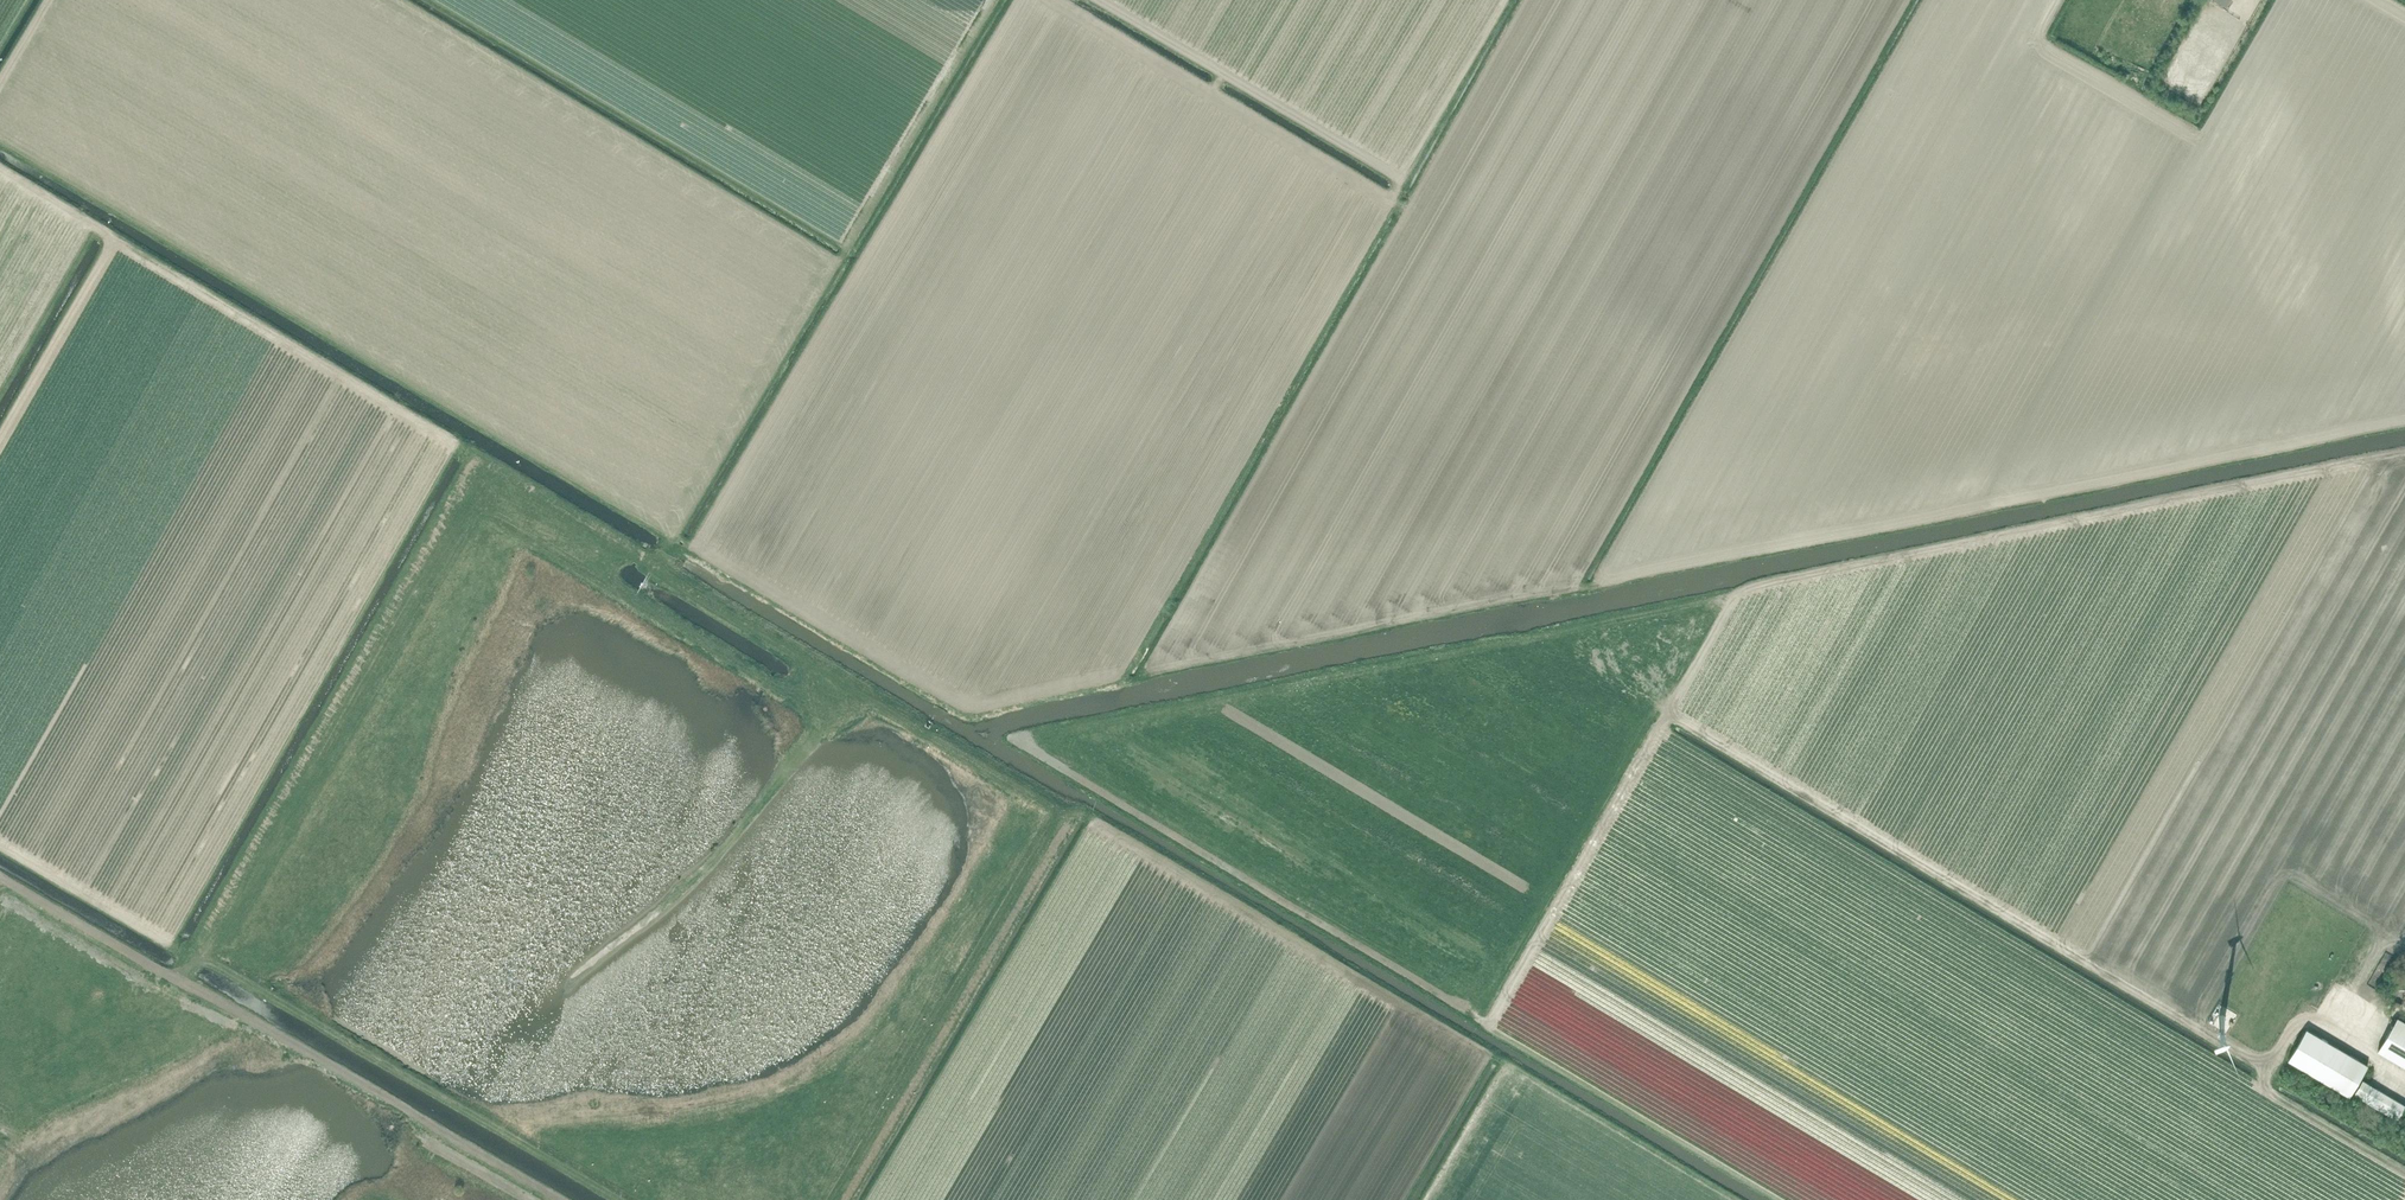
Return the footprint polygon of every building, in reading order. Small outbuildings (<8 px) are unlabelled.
[(2227,8),(2232,0),(2214,0),(2227,8)] [(2404,1066),(2404,1021),(2398,1017),(2378,1050),(2404,1066)] [(2368,1064),(2307,1028),(2289,1060),(2350,1096),(2368,1064)] [(2404,1107),(2404,1105),(2363,1079),(2354,1094),(2398,1121),(2404,1107)]
